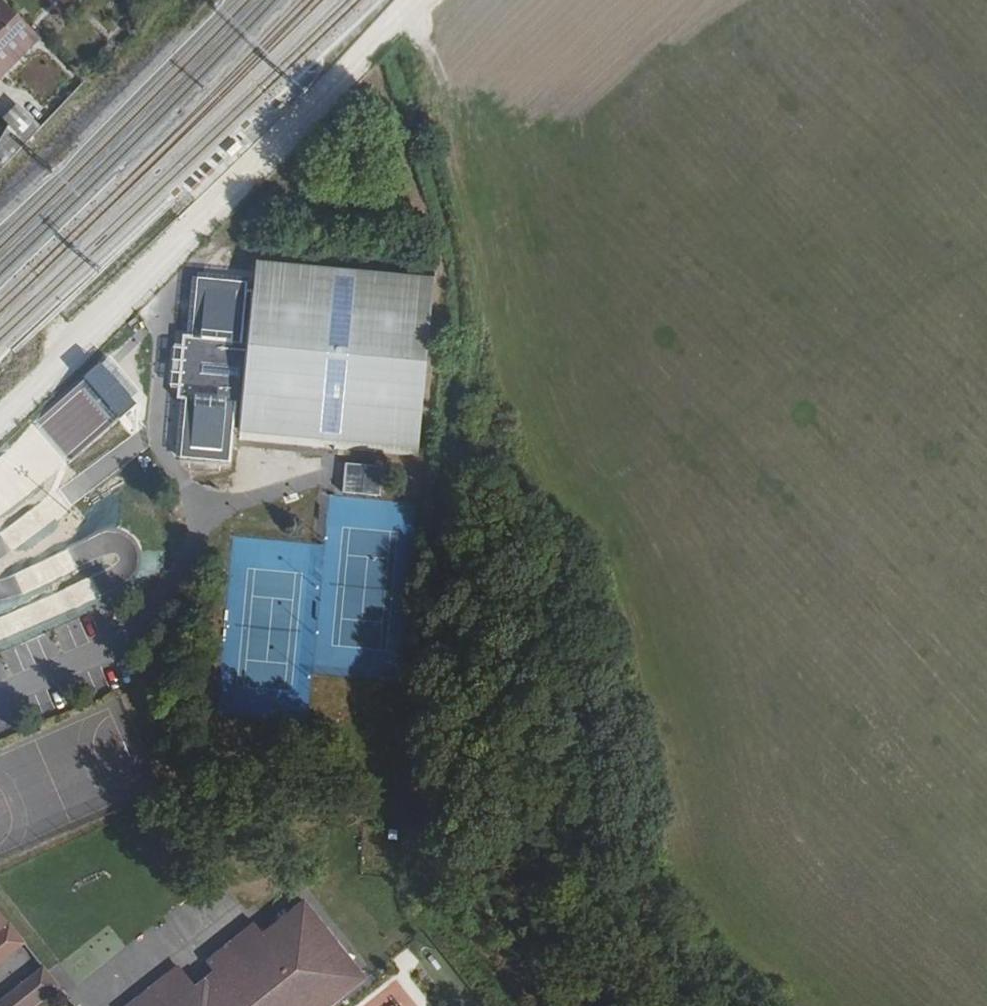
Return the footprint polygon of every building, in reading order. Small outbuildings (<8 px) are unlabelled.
[(13,58),(9,54),(20,42),(25,46),(37,35),(2,0),(0,0),(0,72),(13,58)] [(20,42),(9,54),(13,58),(25,46),(20,42)] [(0,137),(0,165),(38,125),(15,103),(1,116),(8,124),(0,137)] [(239,439),(254,254),(246,253),(243,294),(237,293),(237,284),(185,280),(181,337),(173,337),(168,401),(176,402),(172,460),(222,464),(225,431),(231,432),(231,438),(239,439)] [(412,453),(428,267),(254,254),(239,439),(412,453)] [(377,495),(379,463),(342,461),(341,493),(377,495)] [(352,982),(293,910),(254,941),(247,931),(230,945),(234,951),(224,959),(219,954),(202,967),(210,977),(173,1005),(322,1005),(352,982)] [(0,913),(0,934),(10,926),(0,913)] [(10,926),(0,934),(0,965),(25,945),(10,926)] [(56,985),(42,966),(0,1000),(0,1005),(30,1005),(56,985)]
